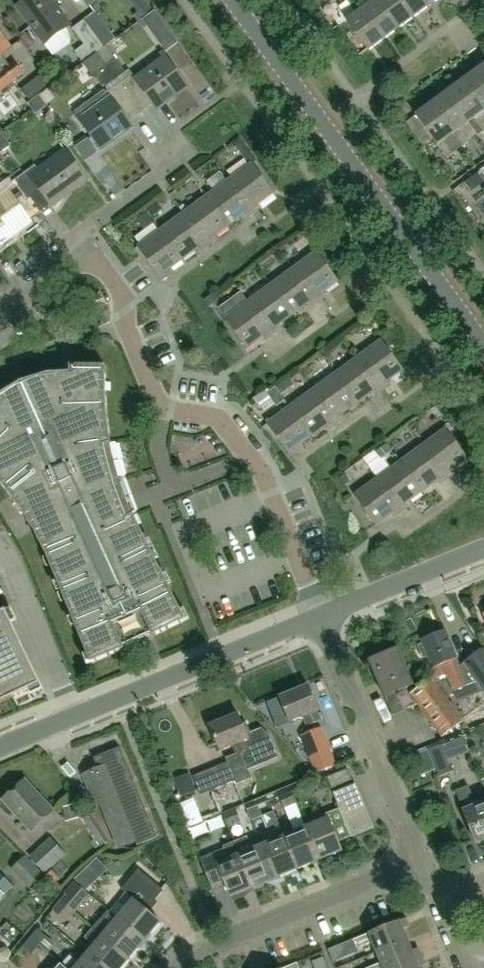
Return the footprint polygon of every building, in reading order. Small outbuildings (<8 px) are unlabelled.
[(68,27),(70,25),(51,0),(26,0),(17,6),(44,44),(45,44),(53,56),(71,43),(68,27)] [(355,12),(346,19),(369,50),(385,39),(362,8),(357,0),(347,0),(355,12)] [(370,1),(362,8),(385,39),(400,28),(379,0),(369,0),(370,1)] [(400,28),(415,17),(402,0),(379,0),(400,28)] [(415,17),(430,6),(425,0),(402,0),(415,17)] [(148,3),(138,11),(133,14),(139,21),(154,10),(148,3)] [(96,12),(85,19),(105,47),(116,39),(96,12)] [(142,22),(149,43),(164,37),(157,17),(142,22)] [(105,47),(85,19),(73,29),(85,45),(76,52),(83,63),(105,47)] [(6,69),(14,80),(12,82),(18,90),(29,81),(23,73),(15,62),(9,66),(1,55),(12,47),(0,32),(0,73),(6,69)] [(157,109),(188,87),(166,58),(136,80),(132,75),(120,84),(134,104),(146,95),(157,109)] [(116,60),(107,67),(116,79),(126,73),(116,60)] [(107,67),(97,74),(107,87),(116,79),(107,67)] [(12,82),(14,80),(6,69),(0,73),(0,91),(12,82)] [(477,71),(462,82),(483,112),(483,80),(477,71)] [(447,93),(469,123),(478,136),(483,132),(483,130),(476,119),(483,113),(483,112),(462,82),(447,93)] [(29,101),(39,93),(31,83),(21,91),(29,101)] [(110,91),(107,94),(105,90),(75,112),(102,149),(132,128),(121,113),(134,104),(120,84),(110,91)] [(447,93),(432,104),(454,135),(463,147),(471,142),(462,129),(469,123),(447,93)] [(454,135),(432,104),(416,115),(448,158),(455,153),(446,140),(454,135)] [(0,134),(0,154),(11,146),(2,133),(0,134)] [(238,149),(248,163),(255,158),(240,137),(231,143),(237,150),(238,149)] [(35,166),(16,180),(31,199),(41,191),(52,205),(87,179),(65,150),(38,170),(35,166)] [(228,179),(253,213),(261,207),(258,203),(274,192),(252,162),(228,179)] [(464,182),(471,192),(483,183),(483,180),(478,171),(464,182)] [(228,179),(206,196),(227,226),(243,214),(246,218),(253,213),(228,179)] [(0,198),(0,199),(0,243),(31,220),(21,206),(31,199),(16,180),(0,192),(0,198)] [(206,196),(183,213),(207,246),(215,241),(212,237),(227,226),(206,196)] [(153,217),(164,210),(158,203),(148,210),(153,217)] [(146,212),(137,219),(144,230),(154,223),(146,212)] [(207,246),(183,213),(161,229),(182,258),(197,248),(200,252),(207,246)] [(182,258),(161,229),(137,246),(162,279),(169,274),(167,270),(182,258)] [(293,268),(317,301),(326,295),(323,292),(338,280),(317,251),(293,268)] [(293,268),(271,285),(292,314),(308,303),(310,306),(317,301),(293,268)] [(271,285),(248,301),(272,334),(279,329),(276,325),(292,314),(271,285)] [(213,294),(204,300),(208,306),(217,300),(213,294)] [(272,334),(248,301),(225,318),(246,347),(261,336),(264,340),(272,334)] [(381,340),(358,357),(383,390),(390,384),(388,381),(403,370),(381,340)] [(334,359),(329,352),(324,355),(329,363),(334,359)] [(383,390),(358,357),(336,373),(357,403),(373,392),(375,395),(383,390)] [(10,496),(15,502),(22,512),(27,521),(34,532),(46,555),(90,663),(124,649),(123,647),(152,634),(153,636),(185,620),(133,515),(127,518),(122,505),(113,482),(107,457),(104,446),(111,444),(107,417),(105,394),(106,366),(70,366),(70,373),(62,373),(48,374),(20,382),(0,395),(0,483),(6,491),(10,496)] [(357,403),(336,373),(313,390),(337,423),(344,418),(342,414),(357,403)] [(288,390),(282,382),(276,386),(282,394),(288,390)] [(272,400),(280,394),(275,387),(267,393),(272,400)] [(313,390),(290,407),(311,436),(326,425),(329,429),(337,423),(313,390)] [(444,416),(436,406),(429,411),(436,422),(444,416)] [(311,436),(290,407),(267,423),(291,457),(299,451),(296,447),(311,436)] [(446,429),(423,446),(447,479),(455,473),(453,470),(468,459),(446,429)] [(381,460),(384,458),(391,453),(386,445),(375,453),(381,460)] [(447,479),(423,446),(400,462),(422,493),(437,481),(440,484),(447,479)] [(400,462),(377,479),(402,512),(410,506),(407,503),(422,493),(400,462)] [(350,481),(345,475),(339,479),(344,486),(350,481)] [(402,512),(377,479),(354,496),(376,526),(392,514),(394,517),(402,512)] [(29,689),(26,684),(38,678),(5,610),(0,613),(0,703),(29,689)] [(418,645),(421,651),(424,658),(428,656),(433,668),(437,679),(442,677),(447,676),(451,686),(454,692),(468,686),(477,682),(483,692),(483,649),(473,657),(460,666),(453,648),(446,630),(433,634),(421,639),(423,643),(418,645)] [(413,684),(398,648),(369,660),(392,716),(403,711),(395,692),(413,684)] [(445,696),(438,685),(432,677),(410,694),(442,738),(464,722),(445,696)] [(322,720),(318,711),(308,685),(280,697),(290,722),(302,717),(306,727),(322,720)] [(247,770),(278,757),(270,737),(262,728),(246,734),(238,714),(210,725),(220,751),(232,746),(236,755),(241,753),(247,770)] [(322,727),(301,736),(316,773),(336,765),(322,727)] [(450,752),(468,745),(464,735),(447,742),(445,737),(438,740),(440,746),(429,751),(439,777),(452,772),(443,749),(448,747),(450,752)] [(134,841),(136,846),(156,838),(120,748),(100,756),(105,767),(83,775),(96,806),(101,805),(118,848),(134,841)] [(236,781),(228,762),(206,772),(214,790),(236,781)] [(353,779),(349,768),(327,777),(332,788),(353,779)] [(192,777),(180,780),(184,795),(196,792),(192,777)] [(25,780),(3,799),(31,830),(53,811),(25,780)] [(343,815),(365,806),(356,783),(334,792),(340,808),(343,815)] [(477,806),(469,785),(456,791),(464,811),(465,810),(478,843),(483,840),(483,803),(477,806)] [(199,795),(206,815),(221,810),(213,790),(199,795)] [(284,809),(297,803),(292,791),(279,797),(284,809)] [(66,817),(79,813),(76,803),(63,807),(66,817)] [(251,821),(262,817),(257,805),(247,810),(251,821)] [(374,828),(365,806),(343,815),(352,837),(374,828)] [(241,824),(236,808),(222,813),(228,829),(241,824)] [(343,815),(340,808),(325,815),(326,818),(307,826),(321,860),(343,851),(339,842),(352,837),(343,815)] [(108,841),(88,811),(80,817),(100,847),(108,841)] [(307,826),(284,835),(299,869),(321,860),(307,826)] [(267,843),(262,845),(276,878),(287,874),(299,869),(284,835),(283,831),(281,827),(275,830),(269,832),(271,836),(272,840),(267,843)] [(247,836),(236,841),(255,887),(276,878),(262,845),(252,849),(247,836)] [(51,837),(29,857),(45,874),(67,854),(51,837)] [(212,855),(200,859),(207,875),(213,891),(220,888),(226,885),(229,891),(231,897),(233,896),(235,901),(241,898),(246,896),(245,894),(244,891),(255,887),(245,864),(236,841),(229,844),(223,847),(224,850),(212,855)] [(44,875),(26,856),(11,870),(29,889),(44,875)] [(96,882),(85,870),(75,880),(86,891),(96,882)] [(122,890),(133,900),(118,918),(145,941),(161,923),(150,914),(158,904),(155,901),(164,891),(139,870),(122,890)] [(14,887),(0,873),(0,902),(14,887)] [(76,884),(61,901),(75,913),(90,896),(76,884)] [(75,913),(61,901),(53,911),(67,923),(75,913)] [(145,941),(118,918),(110,926),(101,919),(93,928),(129,959),(145,941)] [(406,918),(400,920),(369,932),(353,939),(357,949),(373,942),(378,952),(408,939),(403,929),(409,927),(406,918)] [(93,928),(85,937),(94,945),(87,954),(103,967),(122,967),(129,959),(93,928)] [(30,938),(40,946),(51,955),(59,945),(48,936),(47,936),(38,929),(30,938)] [(382,962),(368,967),(393,967),(422,956),(418,947),(412,950),(408,939),(378,952),(382,962)] [(62,965),(65,967),(103,967),(87,954),(79,963),(69,956),(62,965)] [(393,967),(419,967),(425,964),(422,956),(393,967)] [(324,957),(312,961),(315,967),(328,967),(324,957)]
